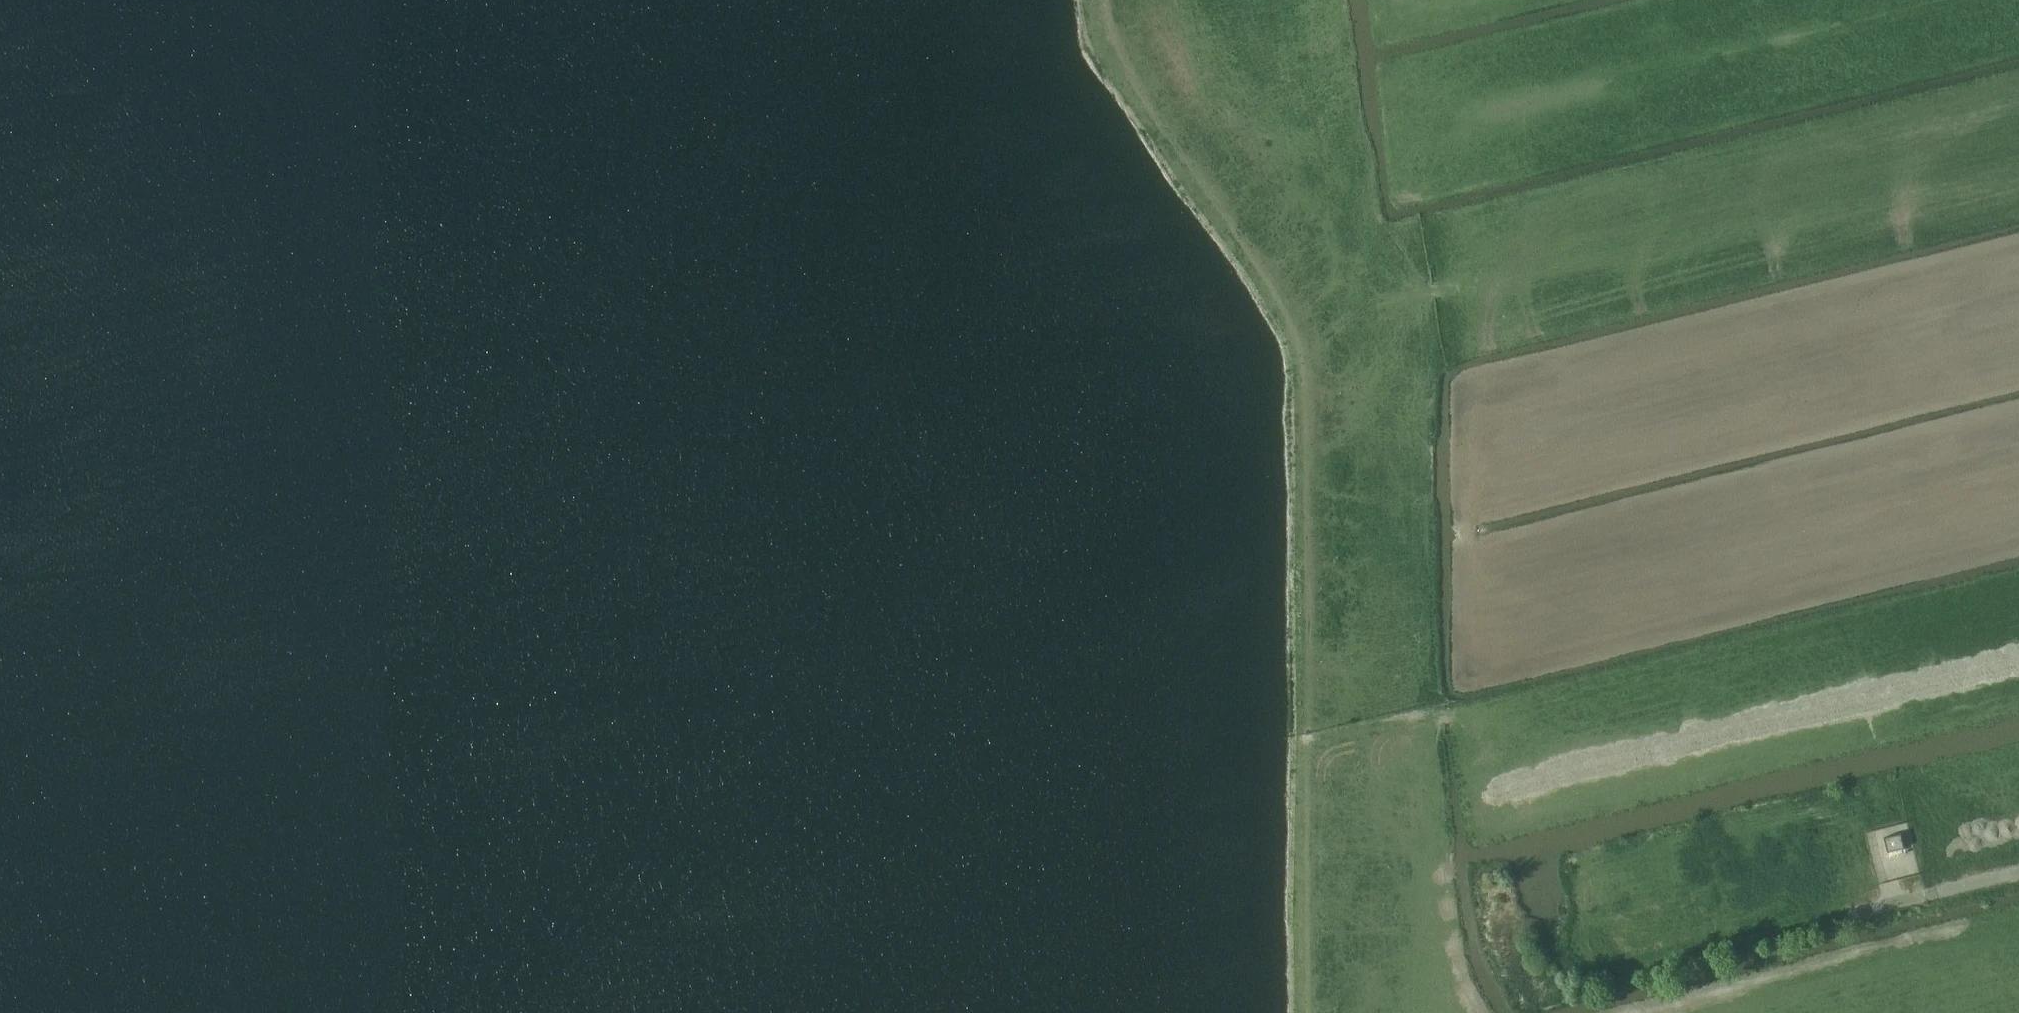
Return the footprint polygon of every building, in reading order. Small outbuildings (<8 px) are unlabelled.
[(1901,832),(1884,836),(1888,851),(1905,846),(1901,832)]
